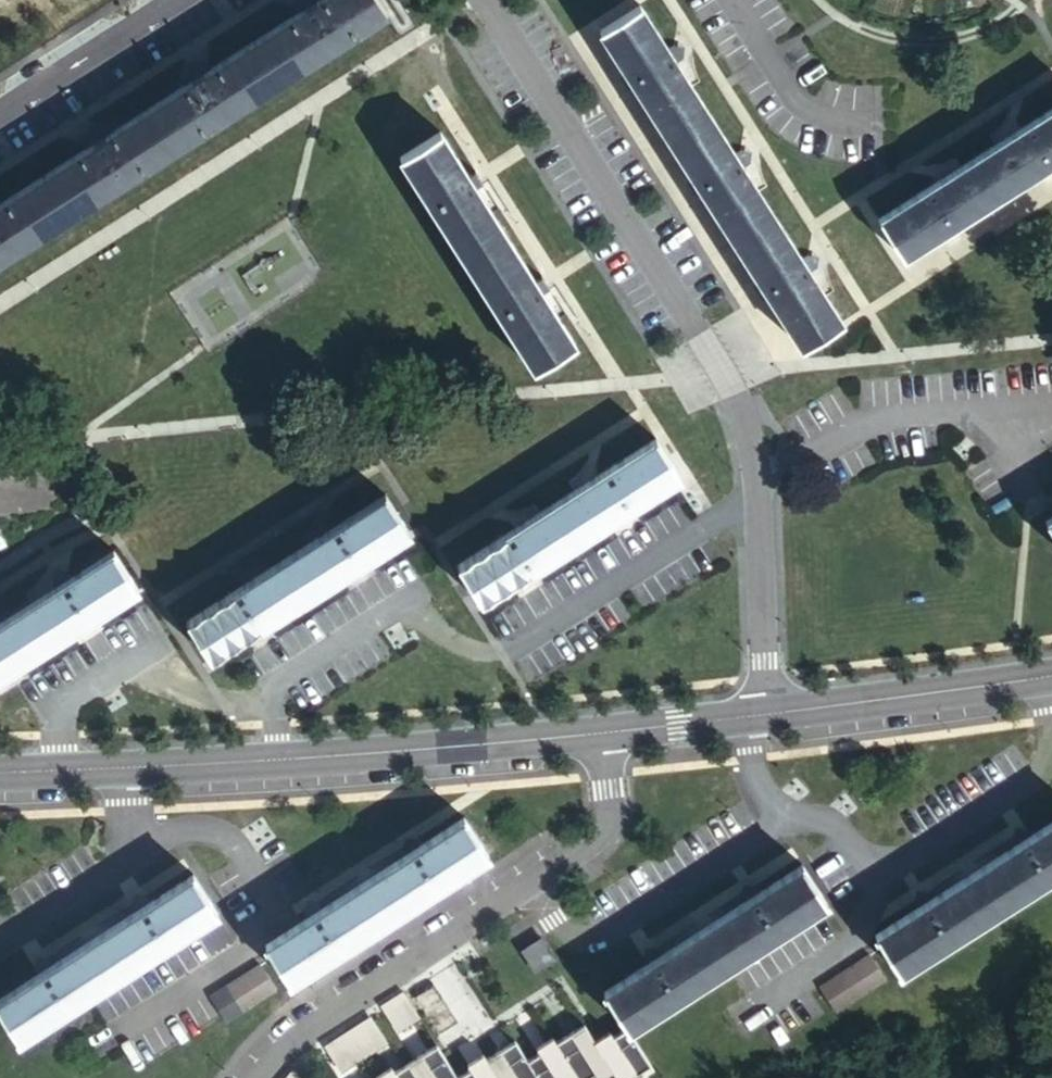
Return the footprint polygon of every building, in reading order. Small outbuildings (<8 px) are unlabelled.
[(376,0),(315,0),(0,203),(0,259),(384,11),(376,0)] [(839,320),(636,4),(599,29),(803,344),(839,320)] [(878,217),(902,254),(1051,156),(1051,104),(878,217)] [(573,343),(438,133),(400,157),(535,368),(573,343)] [(678,475),(655,440),(460,564),(483,600),(678,475)] [(406,529),(384,496),(189,623),(211,656),(406,529)] [(114,552),(0,624),(0,672),(137,585),(114,552)] [(486,851),(463,816),(267,942),(290,978),(486,851)] [(877,935),(900,970),(1051,872),(1051,822),(877,935)] [(826,901),(803,866),(605,993),(628,1027),(826,901)] [(194,874),(0,998),(0,1004),(20,1034),(216,908),(194,874)] [(555,959),(541,938),(522,951),(535,971),(555,959)] [(885,978),(869,954),(819,986),(835,1011),(885,978)] [(275,988),(259,962),(210,993),(226,1019),(275,988)] [(388,1001),(404,1026),(422,1015),(406,990),(388,1001)] [(367,1019),(350,1029),(366,1054),(383,1044),(367,1019)] [(598,1039),(588,1022),(559,1040),(583,1077),(587,1077),(599,1071),(603,1076),(616,1068),(598,1039)] [(628,1027),(617,1035),(613,1029),(598,1039),(616,1068),(623,1077),(631,1077),(652,1065),(628,1027)] [(333,1040),(349,1065),(366,1054),(350,1029),(333,1040)] [(559,1040),(556,1035),(540,1045),(543,1050),(530,1058),(543,1077),(583,1077),(559,1040)] [(530,1058),(518,1038),(489,1056),(503,1077),(543,1077),(530,1058)] [(460,1075),(446,1053),(440,1042),(410,1061),(421,1077),(462,1077),(460,1075)] [(489,1056),(486,1051),(471,1061),(474,1066),(460,1075),(462,1077),(503,1077),(489,1056)] [(410,1061),(397,1069),(394,1064),(378,1074),(381,1077),(421,1077),(410,1061)]
